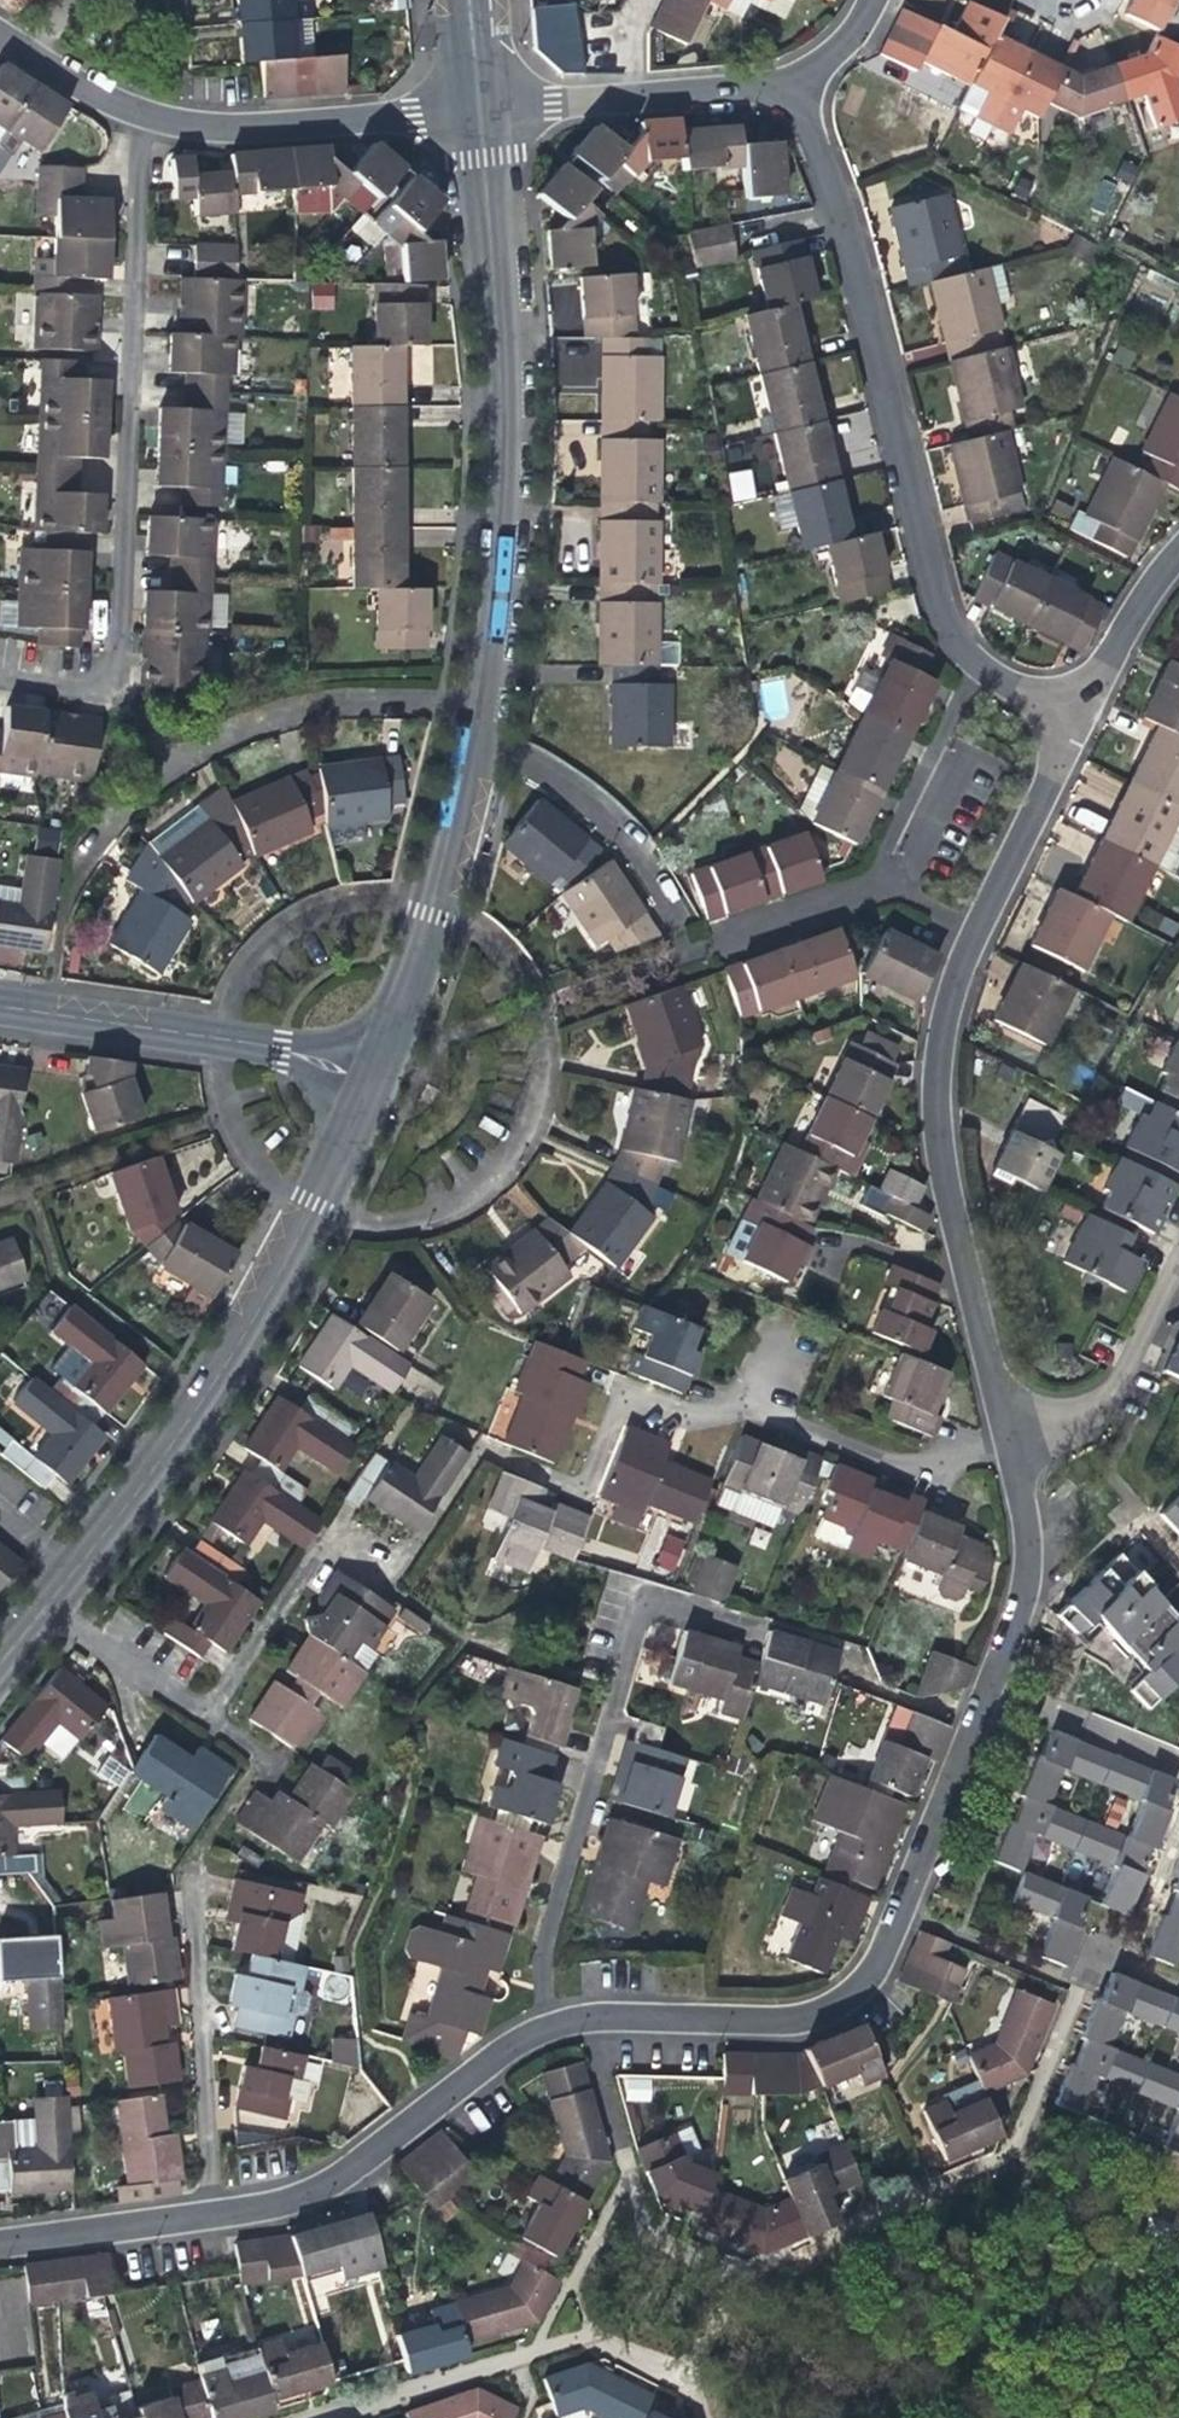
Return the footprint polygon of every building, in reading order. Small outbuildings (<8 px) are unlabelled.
[(32,0),(10,0),(6,4),(17,15),(32,0)] [(236,24),(290,20),(309,19),(307,0),(289,2),(289,0),(235,0),(235,3),(236,24)] [(672,0),(662,0),(656,10),(690,27),(697,13),(672,0)] [(697,13),(704,0),(672,0),(697,13)] [(742,17),(742,13),(749,0),(708,0),(742,17)] [(742,17),(756,24),(768,0),(767,0),(749,0),(742,13),(742,17)] [(1154,0),(1132,0),(1126,13),(1159,27),(1168,7),(1154,0)] [(921,58),(968,82),(994,32),(1001,17),(983,8),(969,2),(953,33),(936,25),(929,39),(922,53),(921,58)] [(579,3),(537,6),(541,73),(584,70),(579,3)] [(904,8),(897,22),(929,39),(936,25),(904,8)] [(683,42),(690,27),(656,10),(649,25),(683,42)] [(310,38),(309,19),(290,20),(291,39),(310,38)] [(293,62),(291,39),(290,20),(236,24),(238,52),(239,66),(259,64),(274,63),(288,62),(293,62)] [(929,39),(897,22),(890,37),(922,53),(929,39)] [(973,114),(992,124),(1029,49),(1011,41),(994,32),(968,82),(985,91),(974,113),(973,114)] [(1112,63),(1124,98),(1129,97),(1132,107),(1142,104),(1150,129),(1178,119),(1178,98),(1173,79),(1178,67),(1178,46),(1155,34),(1146,51),(1133,56),(1112,63)] [(915,69),(921,58),(922,53),(890,37),(882,52),(915,69)] [(1037,117),(1046,100),(1063,66),(1045,57),(1029,49),(992,124),(1007,131),(1019,108),(1037,117)] [(337,58),(320,59),(323,96),(338,95),(337,58)] [(307,98),(323,96),(320,59),(305,61),(307,98)] [(305,61),(293,62),(288,62),(291,99),(307,98),(305,61)] [(276,100),(291,99),(288,62),(274,63),(276,100)] [(261,101),(276,100),(274,63),(259,64),(261,101)] [(1075,114),(1124,98),(1112,63),(1092,69),(1078,74),(1063,66),(1046,100),(1075,114)] [(6,135),(36,90),(14,76),(3,69),(0,73),(0,131),(6,135)] [(957,104),(974,113),(985,91),(968,82),(957,104)] [(64,108),(36,90),(6,135),(22,145),(40,157),(69,111),(64,108)] [(647,163),(684,160),(682,133),(681,121),(660,123),(642,124),(641,135),(627,152),(617,163),(635,178),(647,163)] [(602,182),(617,163),(627,152),(597,127),(586,140),(572,156),(602,182)] [(708,131),(682,133),(684,160),(685,172),(743,167),(742,148),(741,128),(708,131)] [(22,145),(6,135),(0,145),(0,153),(12,161),(22,145)] [(769,145),(742,148),(743,167),(745,200),(787,196),(783,144),(769,145)] [(368,151),(344,182),(356,192),(374,206),(399,175),(386,164),(368,151)] [(343,208),(356,192),(344,182),(326,168),(325,152),(306,153),(287,155),(291,197),(327,195),(343,208)] [(227,160),(229,176),(231,201),(291,197),(287,155),(258,157),(227,160)] [(233,216),(231,201),(229,176),(203,179),(188,180),(186,161),(168,163),(170,201),(190,199),(193,220),(233,216)] [(537,197),(568,222),(585,203),(594,191),(564,165),(554,177),(537,197)] [(37,173),(36,188),(78,190),(79,174),(37,173)] [(1107,212),(1115,185),(1100,180),(1092,208),(1107,212)] [(384,215),(396,224),(415,239),(440,207),(426,195),(410,184),(384,215)] [(77,206),(78,190),(36,188),(36,204),(54,205),(53,222),(52,243),(105,245),(106,225),(107,207),(77,206)] [(909,288),(928,284),(951,278),(947,261),(959,258),(944,198),(888,212),(893,234),(899,232),(900,240),(902,249),(898,250),(903,272),(905,271),(909,288)] [(601,217),(585,203),(568,222),(559,233),(549,233),(551,254),(552,272),(591,268),(588,239),(603,239),(610,229),(599,220),(601,217)] [(35,222),(53,222),(54,205),(36,204),(35,222)] [(689,229),(693,246),(735,235),(731,219),(689,229)] [(425,247),(415,239),(396,224),(383,240),(397,252),(400,288),(440,285),(438,263),(436,246),(425,247)] [(739,254),(735,235),(693,246),(697,264),(739,254)] [(752,251),(761,290),(768,288),(773,308),(789,304),(812,298),(801,255),(791,258),(789,250),(788,242),(752,251)] [(105,263),(105,245),(52,243),(51,265),(50,283),(34,282),(34,297),(75,298),(75,283),(104,284),(105,263)] [(195,247),(195,262),(236,264),(236,249),(195,247)] [(195,262),(195,281),(235,282),(236,264),(195,262)] [(35,264),(34,282),(50,283),(51,265),(35,264)] [(998,266),(951,278),(928,284),(934,309),(939,308),(942,317),(943,322),(938,324),(943,346),(947,345),(951,362),(1000,350),(996,333),(999,332),(993,307),(1007,304),(998,266)] [(578,276),(583,316),(588,315),(591,342),(604,342),(634,342),(629,292),(619,294),(616,272),(578,276)] [(245,283),(235,282),(195,281),(182,280),(181,307),(180,335),(172,335),(172,353),(171,375),(189,376),(187,412),(158,411),(158,423),(156,470),(156,489),(183,491),(183,510),(220,511),(226,377),(236,378),(236,337),(242,337),(245,283)] [(334,288),(310,287),(311,314),(334,315),(334,288)] [(411,288),(400,288),(372,287),(373,328),(379,328),(379,349),(396,349),(419,348),(419,323),(419,307),(411,307),(411,288)] [(95,299),(75,298),(34,297),(31,354),(91,356),(94,324),(95,299)] [(800,345),(789,304),(773,308),(765,310),(751,314),(756,336),(748,338),(757,375),(765,373),(794,365),(792,358),(790,347),(800,345)] [(588,315),(583,316),(584,329),(585,342),(591,342),(588,315)] [(644,342),(634,342),(604,342),(604,361),(601,361),(601,382),(607,382),(607,388),(608,400),(601,400),(601,424),(604,424),(644,424),(656,424),(656,361),(644,361),(644,342)] [(396,372),(396,349),(379,349),(372,349),(355,349),(355,370),(349,370),(349,409),(385,409),(385,392),(396,392),(396,372)] [(1003,349),(1000,350),(951,362),(948,363),(954,386),(959,384),(961,391),(964,401),(958,403),(963,423),(966,422),(971,440),(1004,432),(1011,431),(1006,411),(1018,408),(1003,349)] [(762,395),(772,433),(779,432),(808,424),(806,415),(804,408),(814,405),(804,363),(794,365),(765,373),(769,393),(762,395)] [(590,385),(591,366),(560,364),(559,384),(590,385)] [(45,537),(43,554),(82,558),(83,539),(95,539),(96,513),(97,501),(72,500),(74,462),(99,463),(101,439),(103,402),(104,385),(78,384),(79,366),(40,365),(32,536),(45,537)] [(1165,394),(1138,452),(1151,458),(1143,475),(1159,483),(1177,492),(1178,488),(1178,401),(1165,394)] [(354,448),(354,470),(396,469),(396,438),(396,426),(385,426),(385,409),(349,409),(349,449),(354,448)] [(777,453),(786,492),(823,484),(821,476),(818,466),(829,463),(818,422),(808,424),(779,432),(784,452),(777,453)] [(644,442),(644,424),(604,424),(604,443),(601,443),(601,465),(608,465),(608,473),(608,481),(601,481),(601,505),(604,505),(643,505),(656,505),(656,442),(644,442)] [(1019,491),(1004,432),(971,440),(948,446),(954,469),(959,468),(961,477),(962,483),(957,485),(963,506),(966,505),(970,523),(1011,513),(1006,494),(1019,491)] [(1148,506),(1159,483),(1143,475),(1109,458),(1080,517),(1073,514),(1065,530),(1120,556),(1129,540),(1131,542),(1142,521),(1136,518),(1139,511),(1143,504),(1148,506)] [(751,467),(728,472),(733,501),(756,497),(751,467)] [(348,490),(348,531),(385,531),(385,513),(396,513),(396,495),(396,469),(354,470),(354,490),(348,490)] [(801,551),(832,544),(837,542),(835,534),(832,523),(843,520),(833,481),(823,484),(786,492),(771,496),(779,530),(795,527),(801,551)] [(643,521),(643,505),(604,505),(604,521),(601,521),(600,545),(608,545),(608,554),(608,563),(600,563),(600,586),(604,586),(643,586),(656,586),(656,521),(643,521)] [(169,569),(209,574),(213,524),(148,519),(147,541),(145,558),(169,559),(169,569)] [(396,559),(396,548),(384,549),(385,531),(348,531),(348,569),(354,569),(354,591),(378,591),(396,591),(396,559)] [(871,577),(881,574),(872,533),(837,542),(832,544),(836,562),(829,564),(839,604),(875,595),(874,589),(871,577)] [(81,608),(82,558),(43,554),(18,551),(17,637),(46,637),(43,667),(75,672),(78,672),(79,648),(81,608)] [(1001,616),(1022,626),(1041,588),(1022,579),(1025,573),(990,556),(972,592),(990,600),(986,609),(1001,616)] [(169,569),(168,587),(208,592),(209,574),(169,569)] [(643,604),(643,586),(604,586),(605,603),(600,603),(600,622),(658,629),(656,604),(643,604)] [(206,610),(208,592),(168,587),(168,596),(142,594),(142,603),(206,610)] [(1059,596),(1041,588),(1022,626),(1054,641),(1060,644),(1064,635),(1081,643),(1099,608),(1063,591),(1059,596)] [(396,591),(378,591),(378,595),(420,600),(419,590),(396,591)] [(420,618),(420,600),(378,595),(378,612),(372,612),(372,613),(420,618)] [(16,630),(17,602),(0,601),(0,606),(0,629),(16,630)] [(204,638),(206,610),(142,603),(141,611),(140,634),(138,659),(136,689),(198,693),(201,638),(204,638)] [(420,633),(420,618),(372,613),(372,631),(410,635),(410,632),(420,633)] [(658,629),(600,622),(600,627),(605,627),(605,641),(600,641),(600,665),(620,665),(651,665),(660,666),(658,629)] [(409,650),(410,635),(372,631),(372,650),(409,650)] [(893,662),(886,675),(877,693),(875,697),(881,700),(872,718),(900,732),(909,737),(919,715),(927,699),(919,695),(926,680),(927,679),(920,676),(898,665),(893,662)] [(618,684),(618,707),(624,707),(624,713),(624,721),(618,721),(618,746),(674,746),(674,683),(661,683),(660,666),(651,665),(620,665),(620,684),(618,684)] [(1175,665),(1165,686),(1170,689),(1167,692),(1164,697),(1160,703),(1154,700),(1151,708),(1144,722),(1156,727),(1159,729),(1178,739),(1178,667),(1175,665)] [(38,779),(39,775),(95,784),(105,722),(74,718),(27,711),(10,709),(7,734),(0,733),(0,774),(38,779)] [(892,749),(900,732),(872,718),(866,715),(848,751),(854,754),(845,773),(874,786),(883,790),(893,768),(901,753),(892,749)] [(1159,729),(1148,753),(1152,754),(1148,763),(1145,770),(1140,767),(1131,785),(1178,809),(1178,739),(1159,729)] [(314,767),(317,789),(319,808),(321,821),(369,815),(385,813),(384,799),(401,797),(396,757),(380,759),(380,757),(356,761),(356,767),(347,768),(341,769),(339,763),(314,767)] [(824,762),(818,774),(833,781),(839,770),(824,762)] [(865,803),(874,786),(845,773),(839,770),(833,781),(822,805),(828,808),(819,827),(853,844),(856,845),(868,821),(874,807),(865,803)] [(304,814),(319,808),(317,789),(314,790),(307,771),(288,778),(286,775),(266,785),(268,790),(262,794),(254,797),(251,792),(228,802),(245,839),(250,852),(289,835),(309,826),(304,814)] [(813,824),(819,827),(828,808),(822,805),(833,781),(818,774),(800,811),(813,824)] [(1131,785),(1120,808),(1124,810),(1121,818),(1117,826),(1112,823),(1103,841),(1154,866),(1171,832),(1178,836),(1178,809),(1131,785)] [(231,850),(245,839),(228,802),(221,786),(193,806),(202,819),(184,833),(189,839),(181,845),(177,848),(173,843),(153,858),(170,879),(183,894),(189,902),(218,879),(240,862),(231,850)] [(560,872),(574,884),(594,869),(589,864),(599,853),(586,842),(588,840),(570,825),(565,830),(553,820),(558,815),(538,798),(504,843),(535,868),(552,882),(560,872)] [(821,880),(808,840),(788,847),(787,840),(749,854),(751,860),(762,891),(779,884),(782,893),(794,889),(821,880)] [(1125,923),(1154,866),(1103,841),(1092,864),(1097,866),(1093,873),(1089,881),(1084,879),(1075,898),(1110,916),(1125,923)] [(11,950),(42,954),(55,860),(25,856),(16,908),(0,905),(0,948),(11,950)] [(639,910),(628,893),(623,896),(614,881),(619,878),(606,860),(594,869),(574,884),(563,892),(588,929),(598,945),(608,939),(616,951),(657,937),(649,926),(647,928),(637,912),(639,910)] [(765,900),(762,891),(751,860),(731,868),(728,861),(690,875),(703,911),(721,905),(724,914),(737,909),(765,900)] [(174,908),(183,894),(170,879),(168,884),(149,873),(140,890),(137,890),(127,908),(132,910),(127,918),(124,925),(119,922),(107,942),(156,970),(170,946),(187,917),(174,908)] [(1080,972),(1110,916),(1075,898),(1060,891),(1048,913),(1053,915),(1048,924),(1045,930),(1040,928),(1030,947),(1080,972)] [(1138,918),(1171,938),(1178,924),(1146,905),(1138,918)] [(802,955),(785,960),(795,989),(797,996),(835,983),(833,977),(853,970),(839,931),(799,945),(802,955)] [(938,959),(922,951),(884,932),(865,969),(887,979),(883,986),(918,1004),(938,959)] [(793,946),(782,950),(785,960),(802,955),(799,945),(793,946)] [(774,996),(795,989),(785,960),(782,950),(759,958),(741,964),(745,975),(728,981),(740,1016),(777,1003),(774,996)] [(1023,964),(1011,986),(1016,988),(1012,995),(1009,1003),(1004,1000),(993,1021),(1043,1046),(1072,989),(1023,964)] [(887,979),(865,969),(864,970),(864,976),(877,983),(883,986),(887,979)] [(627,1003),(635,1026),(641,1024),(643,1030),(644,1033),(698,1039),(680,984),(627,1003)] [(651,1064),(645,1088),(686,1096),(696,1046),(700,1045),(698,1039),(644,1033),(646,1039),(640,1041),(647,1063),(651,1064)] [(891,1066),(893,1063),(898,1052),(867,1037),(860,1050),(885,1062),(886,1063),(878,1079),(887,1083),(895,1067),(891,1066)] [(1174,1039),(1158,1072),(1164,1075),(1156,1090),(1178,1102),(1178,1042),(1174,1039)] [(886,1063),(885,1062),(860,1050),(851,1046),(845,1057),(834,1081),(840,1084),(832,1102),(869,1120),(882,1093),(887,1083),(878,1079),(886,1063)] [(126,1063),(83,1057),(80,1076),(85,1077),(88,1088),(76,1092),(90,1131),(137,1115),(130,1096),(123,1076),(126,1063)] [(6,1167),(21,1073),(0,1070),(0,1166),(6,1167)] [(691,1097),(686,1096),(645,1088),(636,1086),(631,1109),(637,1110),(634,1122),(634,1127),(628,1126),(623,1148),(626,1148),(617,1168),(654,1184),(667,1156),(678,1159),(691,1097)] [(1122,1088),(1114,1103),(1137,1115),(1122,1146),(1178,1174),(1178,1115),(1122,1088)] [(858,1143),(869,1120),(832,1102),(823,1121),(816,1117),(798,1153),(833,1170),(841,1155),(850,1159),(858,1143)] [(999,1173),(1017,1181),(1040,1192),(1059,1154),(1057,1153),(1052,1141),(1038,1144),(1011,1132),(1002,1150),(1009,1153),(1004,1162),(999,1173)] [(756,1201),(769,1208),(805,1225),(808,1226),(818,1206),(812,1203),(816,1195),(819,1188),(825,1191),(835,1171),(833,1170),(798,1153),(784,1146),(756,1201)] [(128,1228),(140,1245),(157,1232),(169,1222),(163,1215),(158,1216),(155,1207),(153,1202),(166,1197),(151,1155),(111,1170),(118,1189),(111,1192),(124,1228),(128,1228)] [(1175,1186),(1116,1158),(1100,1190),(1106,1193),(1099,1208),(1151,1234),(1160,1215),(1155,1213),(1158,1206),(1160,1203),(1165,1205),(1175,1186)] [(585,1213),(571,1234),(584,1244),(614,1266),(652,1215),(643,1209),(654,1184),(617,1168),(610,1185),(607,1183),(594,1200),(600,1204),(597,1209),(592,1218),(585,1213)] [(808,1226),(805,1225),(769,1208),(756,1201),(751,1199),(725,1254),(785,1283),(796,1261),(801,1251),(804,1246),(812,1228),(808,1226)] [(928,1217),(892,1199),(884,1215),(921,1233),(928,1217)] [(1129,1236),(1086,1215),(1061,1263),(1082,1274),(1080,1280),(1099,1289),(1102,1284),(1122,1294),(1128,1282),(1138,1261),(1121,1253),(1129,1236)] [(561,1262),(584,1244),(571,1234),(551,1219),(520,1243),(523,1247),(518,1251),(509,1257),(506,1253),(485,1269),(488,1273),(519,1312),(558,1281),(569,1272),(561,1262)] [(230,1255),(195,1237),(188,1244),(180,1240),(172,1236),(174,1230),(169,1222),(157,1232),(140,1245),(153,1261),(151,1266),(188,1287),(192,1281),(210,1291),(230,1255)] [(24,1280),(11,1239),(0,1243),(0,1289),(24,1280)] [(877,1312),(874,1320),(869,1333),(922,1354),(930,1333),(922,1329),(923,1326),(929,1312),(940,1286),(889,1266),(880,1287),(886,1290),(894,1293),(885,1315),(877,1312)] [(398,1353),(419,1321),(413,1317),(424,1300),(409,1290),(390,1278),(359,1327),(398,1353)] [(886,1290),(877,1312),(885,1315),(894,1293),(886,1290)] [(695,1328),(644,1308),(641,1307),(631,1330),(649,1337),(641,1357),(633,1354),(625,1373),(680,1395),(689,1372),(696,1354),(686,1351),(695,1328)] [(90,1366),(72,1388),(59,1377),(48,1392),(90,1426),(101,1411),(105,1415),(121,1396),(144,1368),(71,1308),(50,1333),(90,1366)] [(394,1397),(411,1370),(333,1318),(313,1349),(299,1369),(335,1393),(352,1369),(394,1397)] [(553,1465),(569,1425),(559,1421),(563,1412),(573,1416),(576,1417),(589,1384),(576,1380),(584,1363),(530,1342),(511,1392),(522,1396),(502,1445),(553,1465)] [(1178,1356),(1173,1353),(1165,1370),(1178,1377),(1178,1354),(1178,1356)] [(947,1373),(900,1355),(883,1398),(892,1401),(885,1417),(933,1437),(940,1419),(931,1416),(933,1408),(947,1373)] [(51,1476),(64,1486),(71,1479),(82,1465),(104,1437),(90,1426),(48,1392),(31,1378),(11,1403),(51,1435),(31,1460),(10,1443),(0,1454),(0,1458),(17,1472),(39,1490),(51,1476)] [(357,1451),(344,1443),(302,1414),(280,1399),(265,1419),(244,1450),(264,1464),(254,1478),(294,1506),(299,1506),(307,1493),(279,1474),(296,1450),(338,1479),(357,1451)] [(312,1401),(302,1414),(344,1443),(353,1429),(312,1401)] [(569,1425),(573,1416),(563,1412),(559,1421),(569,1425)] [(714,1482),(677,1467),(673,1474),(661,1470),(664,1462),(671,1445),(627,1427),(600,1495),(621,1503),(642,1512),(644,1513),(648,1504),(697,1524),(714,1482)] [(740,1439),(731,1460),(711,1510),(770,1534),(781,1507),(801,1515),(823,1459),(789,1446),(785,1456),(772,1451),(740,1439)] [(365,1501),(390,1518),(415,1534),(423,1522),(466,1458),(441,1441),(414,1482),(373,1455),(345,1498),(360,1508),(365,1501)] [(670,1464),(664,1462),(661,1470),(673,1474),(677,1467),(670,1464)] [(874,1538),(906,1551),(922,1511),(926,1500),(909,1493),(905,1503),(870,1489),(873,1479),(834,1464),(823,1490),(831,1493),(820,1517),(836,1524),(844,1534),(848,1535),(844,1546),(866,1556),(874,1538)] [(323,1526),(294,1506),(254,1478),(245,1471),(226,1497),(209,1522),(244,1547),(262,1523),(305,1552),(323,1526)] [(574,1560),(582,1541),(590,1522),(554,1508),(551,1514),(544,1511),(536,1508),(543,1490),(502,1474),(486,1511),(507,1518),(502,1531),(491,1558),(528,1573),(540,1547),(574,1560)] [(884,1484),(873,1479),(870,1489),(905,1503),(909,1493),(884,1484)] [(1169,1511),(1178,1521),(1178,1502),(1169,1511)] [(642,1512),(621,1503),(614,1518),(636,1527),(642,1512)] [(937,1581),(938,1584),(940,1595),(953,1600),(963,1596),(966,1588),(967,1585),(971,1575),(988,1581),(997,1561),(979,1554),(982,1546),(963,1538),(958,1536),(942,1529),(945,1521),(922,1511),(906,1551),(902,1560),(940,1575),(937,1581)] [(961,1527),(945,1521),(942,1529),(958,1536),(961,1527)] [(202,1544),(191,1559),(234,1587),(244,1573),(202,1544)] [(684,1549),(669,1544),(663,1559),(677,1565),(684,1549)] [(18,1564),(0,1550),(0,1586),(18,1564)] [(257,1603),(234,1587),(191,1559),(180,1551),(162,1576),(181,1589),(205,1604),(188,1628),(179,1622),(168,1638),(198,1658),(209,1642),(225,1653),(257,1603)] [(1169,1613),(1160,1604),(1143,1586),(1146,1582),(1117,1552),(1066,1600),(1053,1611),(1071,1630),(1090,1613),(1120,1644),(1139,1665),(1146,1671),(1127,1690),(1143,1707),(1178,1674),(1178,1616),(1176,1619),(1169,1613)] [(694,1594),(724,1603),(737,1567),(707,1557),(694,1594)] [(298,1630),(310,1638),(344,1661),(357,1643),(368,1651),(394,1611),(336,1573),(325,1590),(334,1596),(320,1617),(302,1623),(298,1630)] [(985,1590),(988,1581),(971,1575),(967,1585),(977,1589),(985,1590)] [(315,1604),(320,1617),(334,1596),(325,1590),(315,1604)] [(983,1644),(990,1624),(949,1607),(914,1694),(918,1693),(922,1687),(983,1644)] [(399,1613),(392,1621),(418,1638),(424,1629),(399,1613)] [(160,1633),(168,1638),(179,1622),(171,1616),(160,1633)] [(806,1651),(808,1641),(770,1630),(760,1666),(754,1683),(825,1705),(838,1661),(806,1651)] [(744,1715),(754,1683),(760,1666),(730,1656),(733,1645),(684,1631),(674,1665),(671,1678),(726,1694),(722,1707),(744,1715)] [(343,1709),(364,1675),(362,1673),(344,1661),(310,1638),(286,1672),(298,1681),(295,1686),(290,1693),(274,1683),(249,1719),(292,1749),(316,1711),(308,1706),(317,1693),(343,1709)] [(813,1643),(808,1641),(806,1651),(838,1661),(841,1651),(813,1643)] [(374,1655),(368,1651),(357,1643),(344,1661),(362,1673),(374,1655)] [(573,1690),(529,1676),(506,1669),(497,1698),(505,1699),(510,1707),(517,1703),(527,1705),(532,1715),(525,1736),(556,1746),(564,1720),(573,1690)] [(31,1705),(22,1717),(15,1725),(0,1743),(25,1763),(57,1723),(80,1741),(107,1708),(59,1670),(31,1705)] [(938,1751),(949,1725),(905,1707),(891,1743),(879,1739),(864,1777),(905,1795),(921,1757),(934,1762),(938,1751)] [(640,1718),(633,1740),(657,1748),(664,1725),(640,1718)] [(1101,1782),(1112,1755),(1093,1747),(1059,1733),(1050,1729),(1044,1745),(1039,1756),(1035,1754),(1019,1792),(1024,1794),(1044,1803),(1059,1766),(1101,1782)] [(214,1761),(200,1752),(196,1749),(189,1759),(153,1735),(128,1775),(163,1798),(156,1808),(189,1831),(229,1771),(214,1761)] [(631,1762),(618,1802),(666,1816),(685,1756),(657,1748),(633,1740),(626,1738),(620,1759),(631,1762)] [(554,1754),(504,1740),(496,1766),(508,1770),(514,1779),(511,1787),(504,1791),(499,1812),(546,1825),(552,1808),(559,1784),(545,1780),(554,1754)] [(96,1772),(115,1787),(129,1769),(110,1755),(96,1772)] [(1174,1780),(1112,1755),(1101,1782),(1143,1798),(1126,1837),(1146,1845),(1151,1847),(1168,1808),(1163,1806),(1174,1780)] [(317,1771),(336,1783),(344,1771),(325,1758),(317,1771)] [(608,1799),(618,1802),(631,1762),(620,1759),(615,1775),(608,1799)] [(233,1825),(265,1847),(280,1857),(285,1849),(289,1845),(301,1851),(316,1829),(325,1834),(351,1793),(346,1790),(336,1783),(317,1771),(309,1766),(298,1783),(286,1801),(277,1794),(270,1803),(254,1793),(233,1825)] [(354,1777),(344,1771),(336,1783),(346,1790),(354,1777)] [(867,1888),(884,1848),(875,1844),(894,1800),(826,1772),(808,1816),(836,1828),(819,1869),(867,1888)] [(27,1795),(27,1778),(0,1778),(0,1796),(27,1795)] [(61,1824),(61,1822),(61,1794),(27,1795),(0,1796),(0,1878),(28,1876),(27,1858),(13,1859),(11,1828),(61,1825),(61,1824)] [(1074,1849),(1085,1820),(1044,1803),(1024,1794),(1018,1808),(1013,1821),(1008,1818),(992,1857),(1017,1868),(1032,1831),(1074,1849)] [(902,1804),(894,1800),(875,1844),(884,1848),(889,1835),(902,1804)] [(596,1864),(589,1887),(580,1916),(630,1932),(642,1893),(646,1881),(648,1874),(660,1866),(669,1868),(678,1839),(610,1818),(601,1849),(607,1851),(603,1866),(596,1864)] [(476,1819),(469,1845),(483,1849),(476,1873),(474,1879),(465,1912),(514,1927),(527,1885),(541,1838),(476,1819)] [(1135,1871),(1146,1845),(1126,1837),(1085,1820),(1074,1849),(1114,1866),(1098,1903),(1124,1913),(1140,1873),(1135,1871)] [(289,1845),(285,1849),(280,1857),(292,1865),(301,1851),(289,1845)] [(469,1845),(461,1871),(460,1874),(474,1879),(476,1873),(483,1849),(469,1845)] [(598,1858),(596,1864),(603,1866),(607,1851),(601,1849),(598,1858)] [(663,1886),(669,1868),(660,1866),(648,1874),(646,1881),(663,1886)] [(1170,1891),(1176,1894),(1178,1895),(1178,1870),(1170,1891)] [(1012,1901),(1017,1903),(1050,1916),(1055,1918),(1043,1945),(1041,1955),(1064,1966),(1080,1926),(1075,1923),(1086,1896),(1058,1885),(1025,1872),(1012,1901)] [(838,1922),(852,1927),(855,1919),(864,1897),(814,1876),(807,1893),(787,1886),(776,1910),(774,1917),(795,1924),(781,1957),(818,1971),(832,1934),(838,1922)] [(229,1953),(250,1957),(272,1962),(281,1924),(296,1914),(299,1896),(234,1881),(230,1901),(240,1903),(234,1928),(229,1953)] [(1176,1894),(1166,1920),(1160,1918),(1145,1955),(1169,1965),(1178,1941),(1178,1895),(1176,1894)] [(157,1895),(107,1902),(106,1902),(112,1950),(118,1949),(123,1987),(174,1980),(171,1947),(164,1948),(162,1934),(157,1895)] [(224,1925),(234,1928),(240,1903),(230,1901),(226,1914),(224,1925)] [(301,1915),(296,1914),(281,1924),(272,1962),(290,1966),(301,1915)] [(508,1933),(443,1914),(438,1932),(427,1929),(417,1962),(440,1969),(424,2021),(408,2017),(401,2042),(455,2058),(464,2032),(477,2035),(489,1997),(477,1994),(479,1988),(485,1969),(496,1972),(508,1933)] [(847,1940),(852,1927),(838,1922),(832,1934),(837,1936),(847,1940)] [(58,2007),(54,1936),(17,1938),(0,1939),(0,1982),(24,1981),(27,2031),(59,2030),(58,2007)] [(949,2003),(969,1957),(918,1938),(900,1982),(949,2003)] [(290,1966),(272,1962),(250,1957),(245,1979),(234,1976),(230,1994),(227,2008),(238,2010),(233,2028),(287,2041),(292,2017),(297,2018),(303,1991),(299,1990),(303,1969),(290,1966)] [(1167,2030),(1178,2003),(1133,1984),(1116,1978),(1111,1990),(1106,2003),(1101,2000),(1085,2039),(1090,2041),(1111,2050),(1126,2013),(1167,2030)] [(100,2001),(105,2036),(113,2035),(115,2053),(120,2089),(172,2082),(168,2045),(159,2046),(158,2038),(157,2029),(170,2027),(165,1991),(100,2001)] [(1054,2006),(1030,1996),(1017,1991),(994,2047),(979,2053),(968,2057),(975,2072),(984,2094),(1009,2083),(1026,2076),(1054,2006)] [(1178,2003),(1167,2030),(1178,2035),(1178,2003)] [(805,2051),(807,2054),(820,2086),(857,2071),(861,2084),(884,2074),(863,2026),(832,2039),(805,2051)] [(107,2054),(115,2053),(113,2035),(105,2036),(107,2054)] [(355,2063),(358,2040),(334,2036),(330,2060),(355,2063)] [(1139,2096),(1152,2067),(1111,2050),(1090,2041),(1083,2059),(1079,2069),(1073,2066),(1058,2105),(1083,2116),(1099,2079),(1139,2096)] [(302,2059),(258,2049),(253,2073),(242,2070),(235,2098),(232,2112),(281,2123),(285,2102),(294,2104),(299,2082),(297,2082),(302,2059)] [(794,2097),(820,2086),(807,2054),(798,2058),(777,2057),(775,2097),(794,2097)] [(718,2096),(747,2096),(749,2056),(720,2055),(719,2080),(718,2096)] [(759,2097),(775,2097),(777,2057),(749,2056),(747,2096),(759,2097)] [(562,2159),(549,2183),(582,2202),(598,2173),(603,2163),(577,2063),(541,2072),(562,2159)] [(1152,2067),(1139,2096),(1178,2113),(1178,2079),(1152,2067)] [(652,2100),(649,2073),(620,2076),(623,2103),(652,2100)] [(0,2116),(0,2180),(7,2180),(7,2187),(38,2186),(68,2185),(67,2174),(63,2110),(63,2091),(31,2094),(33,2114),(0,2116)] [(109,2103),(120,2181),(121,2189),(101,2192),(103,2206),(172,2197),(171,2187),(170,2183),(175,2182),(171,2145),(160,2147),(158,2131),(154,2097),(109,2103)] [(943,2160),(954,2156),(968,2150),(995,2139),(997,2127),(987,2101),(965,2111),(952,2117),(945,2103),(923,2112),(943,2160)] [(1165,2149),(1169,2151),(1178,2155),(1178,2115),(1165,2149)] [(675,2203),(699,2212),(708,2191),(714,2177),(714,2175),(683,2162),(672,2133),(634,2149),(652,2193),(675,2203)] [(441,2134),(392,2168),(420,2208),(469,2174),(441,2134)] [(781,2178),(790,2200),(806,2236),(836,2223),(825,2195),(837,2190),(860,2181),(845,2145),(814,2157),(817,2163),(781,2178)] [(551,2258),(563,2236),(582,2202),(549,2183),(536,2175),(523,2198),(536,2206),(522,2231),(518,2239),(551,2258)] [(786,2245),(806,2236),(790,2200),(765,2212),(708,2191),(699,2212),(693,2228),(762,2255),(786,2245)] [(1170,2232),(1178,2235),(1178,2210),(1170,2232)] [(316,2228),(285,2237),(296,2274),(331,2265),(334,2276),(360,2270),(361,2272),(377,2267),(362,2215),(316,2228)] [(259,2279),(296,2274),(285,2237),(254,2241),(259,2279)] [(230,2283),(259,2279),(254,2241),(225,2244),(230,2283)] [(102,2254),(73,2258),(78,2295),(82,2295),(96,2293),(106,2291),(102,2254)] [(48,2300),(78,2295),(73,2258),(43,2262),(48,2300)] [(19,2304),(48,2300),(43,2262),(15,2265),(16,2280),(19,2304)] [(510,2288),(452,2303),(461,2342),(532,2323),(543,2306),(555,2284),(523,2265),(510,2288)] [(102,2314),(96,2293),(82,2295),(87,2318),(102,2314)] [(464,2356),(461,2342),(452,2303),(426,2310),(430,2325),(391,2335),(401,2373),(431,2365),(464,2356)] [(249,2349),(257,2376),(264,2400),(292,2392),(325,2383),(315,2346),(280,2355),(275,2342),(249,2349)] [(602,2417),(641,2417),(652,2398),(584,2364),(573,2368),(542,2378),(554,2417),(583,2408),(602,2417)] [(192,2380),(202,2417),(243,2417),(267,2412),(264,2400),(257,2376),(222,2385),(218,2371),(191,2378),(192,2380)] [(125,2403),(130,2417),(198,2417),(202,2417),(192,2380),(162,2388),(164,2393),(125,2403)] [(125,2403),(121,2386),(84,2398),(87,2404),(55,2414),(56,2417),(130,2417),(125,2403)] [(408,2417),(515,2417),(519,2410),(477,2392),(451,2400),(407,2414),(408,2417)] [(683,2412),(653,2396),(652,2398),(641,2417),(685,2417),(683,2412)]
